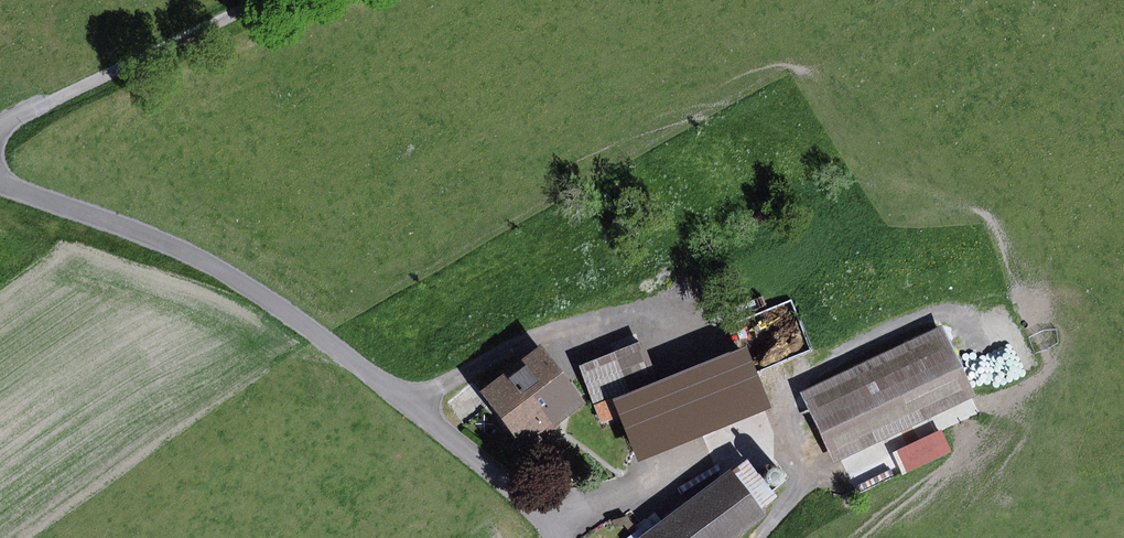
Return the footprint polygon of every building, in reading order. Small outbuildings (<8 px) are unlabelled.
[(949,327),(807,392),(841,465),(983,400),(949,327)] [(642,343),(581,366),(596,405),(657,382),(642,343)] [(544,346),(483,391),(525,448),(586,403),(544,346)] [(749,349),(617,402),(623,417),(641,461),(772,407),(749,349)] [(623,417),(617,402),(597,410),(603,425),(623,417)] [(750,460),(733,472),(762,511),(779,498),(750,460)] [(769,483),(772,485),(775,485),(778,485),(780,484),(782,482),(784,479),(784,476),(783,473),(782,471),(780,469),(777,468),(774,468),(772,469),(769,470),(768,472),(767,475),(767,478),(768,481),(769,483)] [(642,537),(735,537),(766,515),(762,511),(733,472),(733,471),(642,537)]
